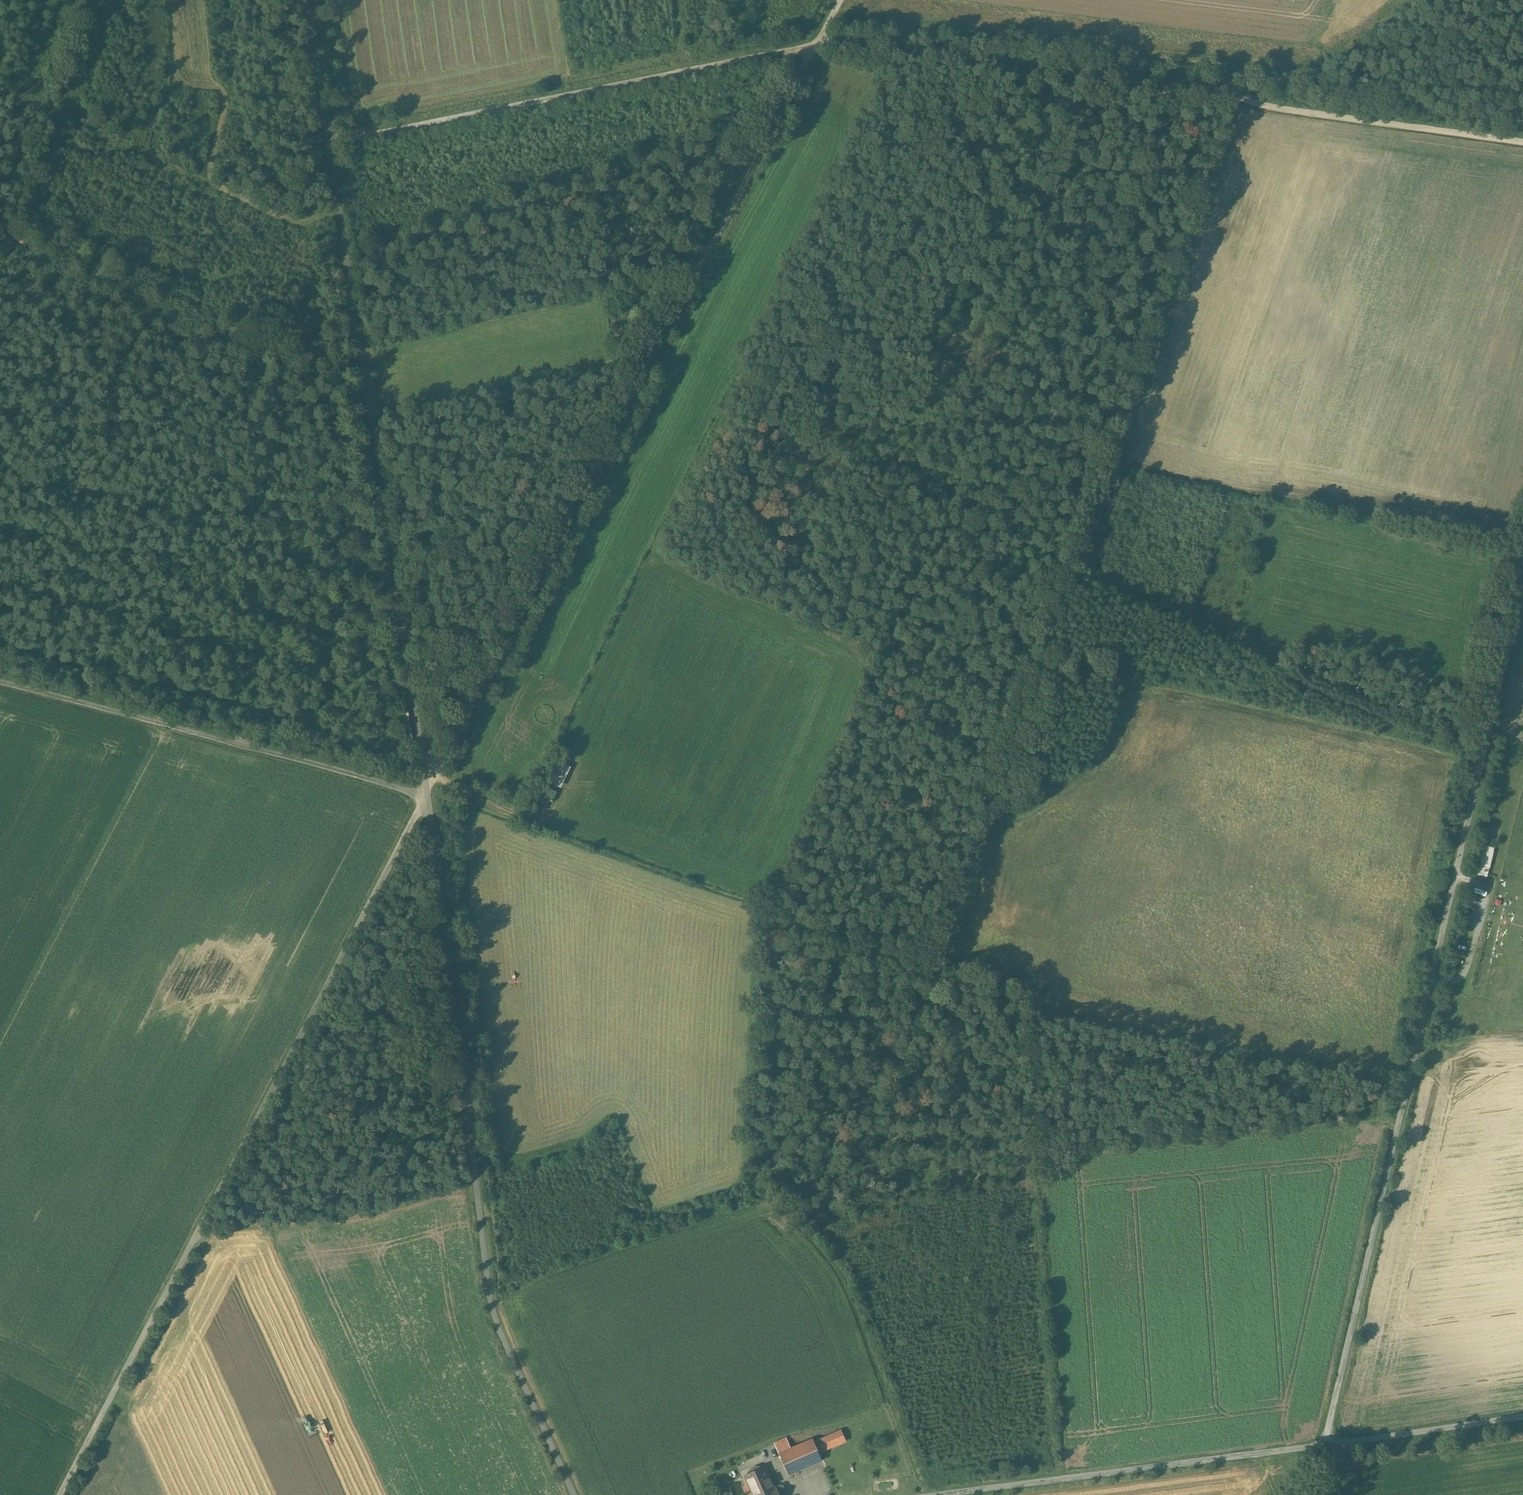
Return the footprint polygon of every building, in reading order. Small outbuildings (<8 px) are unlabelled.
[(554,760),(547,783),(561,787),(568,765),(554,760)] [(1484,845),(1476,875),(1488,878),(1496,848),(1484,845)] [(844,1429),(824,1438),(828,1447),(848,1439),(844,1429)] [(784,1452),(794,1474),(825,1459),(815,1437),(784,1452)] [(768,1464),(747,1474),(757,1494),(782,1494),(768,1464)]
